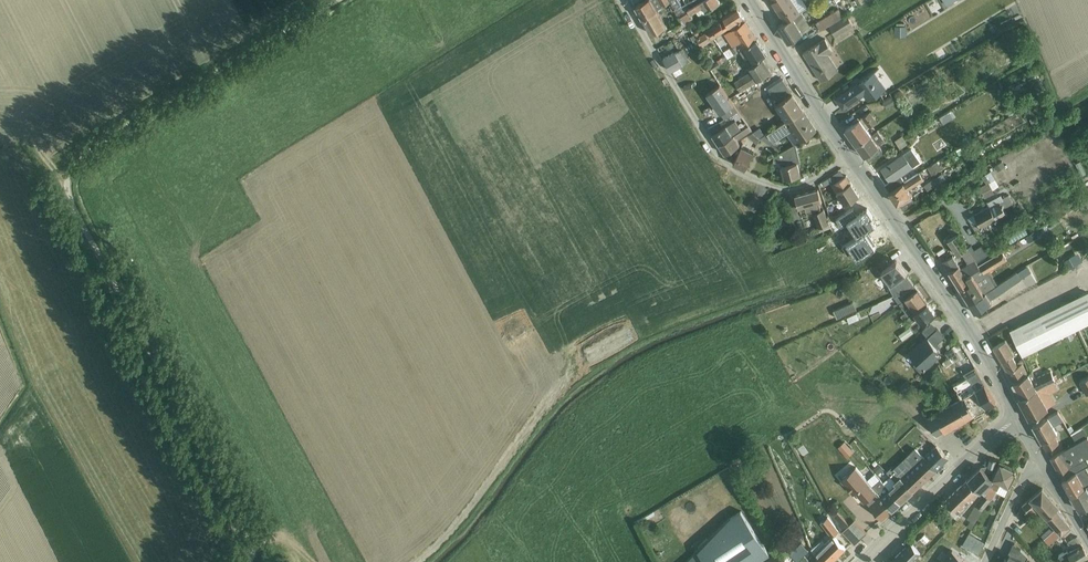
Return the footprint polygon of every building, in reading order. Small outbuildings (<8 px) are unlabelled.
[(670,0),(645,0),(636,5),(642,18),(659,8),(671,2),(670,0)] [(671,2),(679,16),(691,9),(704,0),(691,0),(682,5),(679,0),(670,0),(671,2)] [(679,16),(680,17),(681,19),(685,25),(690,23),(689,20),(693,18),(691,14),(696,11),(700,17),(707,13),(706,11),(720,3),(719,0),(704,0),(691,9),(679,16)] [(785,22),(801,12),(808,8),(803,0),(771,0),(785,22)] [(816,22),(821,30),(830,25),(844,16),(842,13),(849,10),(843,0),(834,0),(839,8),(816,22)] [(931,14),(942,11),(938,0),(937,0),(927,3),(931,14)] [(720,22),(708,30),(713,38),(744,18),(737,7),(722,16),(726,20),(722,24),(720,22)] [(659,8),(642,18),(652,34),(668,24),(659,8)] [(780,25),(779,26),(788,42),(811,27),(801,12),(785,22),(780,25)] [(844,16),(830,25),(836,35),(854,25),(847,14),(844,16)] [(704,18),(693,25),(696,31),(708,24),(704,18)] [(681,19),(673,23),(676,30),(685,25),(681,19)] [(746,20),(725,34),(733,46),(740,42),(742,46),(739,48),(739,49),(740,50),(758,39),(746,20)] [(897,26),(895,26),(895,36),(907,36),(907,26),(905,26),(905,23),(897,23),(897,26)] [(995,24),(987,28),(991,34),(998,30),(995,24)] [(694,35),(691,36),(695,42),(698,48),(711,41),(705,32),(696,38),(694,35)] [(717,40),(723,50),(730,46),(725,36),(717,40)] [(758,39),(740,50),(744,57),(747,55),(752,63),(767,54),(767,53),(758,39)] [(826,39),(804,52),(804,53),(821,79),(821,80),(839,69),(829,53),(833,51),(826,39)] [(659,47),(658,48),(660,51),(665,48),(667,50),(674,46),(672,42),(665,45),(664,44),(659,47)] [(733,46),(730,48),(734,53),(739,49),(739,48),(742,46),(740,42),(733,46)] [(673,52),(664,58),(671,71),(673,70),(676,76),(683,72),(680,66),(690,60),(683,48),(679,50),(674,52),(673,52)] [(748,73),(735,81),(742,91),(772,71),(763,59),(746,70),(748,73)] [(875,72),(837,98),(844,107),(863,94),(867,99),(876,92),(878,94),(886,88),(875,72)] [(783,79),(769,88),(779,102),(776,104),(787,120),(804,109),(783,79)] [(720,84),(707,93),(721,113),(734,104),(720,84)] [(908,95),(912,102),(927,94),(923,87),(908,95)] [(893,96),(883,102),(887,108),(897,102),(893,96)] [(734,104),(721,113),(725,119),(738,110),(734,104)] [(787,120),(761,137),(771,144),(775,141),(791,131),(798,141),(817,130),(803,110),(804,110),(804,109),(787,120)] [(951,110),(939,117),(941,121),(943,124),(955,117),(952,113),(951,110)] [(854,123),(845,129),(851,137),(857,145),(872,135),(867,128),(877,121),(870,111),(860,118),(858,116),(853,121),(854,123)] [(719,123),(709,129),(713,135),(719,145),(719,144),(742,130),(736,120),(722,129),(719,123)] [(742,130),(719,144),(725,154),(740,144),(738,140),(752,130),(749,125),(742,130)] [(872,135),(857,145),(865,156),(869,161),(877,156),(882,152),(883,150),(879,144),(885,140),(880,133),(878,131),(872,135)] [(753,132),(748,135),(757,144),(760,138),(753,132)] [(903,135),(895,140),(901,148),(908,143),(903,135)] [(775,141),(771,144),(781,151),(783,151),(775,141)] [(774,156),(773,163),(783,160),(784,165),(781,166),(785,179),(801,174),(798,163),(800,162),(796,143),(783,151),(781,151),(781,152),(774,156)] [(742,145),(733,163),(745,169),(754,151),(742,145)] [(912,148),(882,169),(891,181),(885,185),(890,192),(905,182),(901,176),(921,161),(912,148)] [(1002,161),(995,166),(998,171),(1006,167),(1002,161)] [(938,162),(928,168),(932,175),(942,169),(938,162)] [(986,183),(976,189),(979,194),(983,192),(985,197),(995,193),(993,190),(999,186),(991,171),(982,177),(986,183)] [(905,182),(890,192),(898,204),(912,194),(908,189),(924,180),(920,173),(905,182)] [(935,178),(924,185),(928,190),(945,178),(942,173),(935,178)] [(847,175),(833,184),(846,205),(847,204),(860,195),(849,179),(847,175)] [(818,189),(795,195),(796,196),(799,209),(805,207),(807,213),(821,209),(819,203),(822,203),(818,189)] [(990,206),(968,217),(976,230),(997,219),(997,220),(1007,215),(1003,208),(1013,203),(1009,194),(1003,197),(1001,194),(988,201),(990,206)] [(756,195),(748,206),(755,212),(763,201),(756,195)] [(850,221),(834,231),(840,244),(851,237),(847,231),(859,223),(861,225),(873,217),(860,195),(847,204),(849,206),(845,209),(851,218),(850,219),(850,221)] [(818,229),(811,232),(812,235),(831,228),(824,209),(812,214),(818,229)] [(953,254),(943,261),(954,278),(961,289),(971,282),(965,272),(979,263),(969,247),(959,232),(954,224),(948,228),(953,236),(948,239),(958,254),(961,252),(968,263),(961,267),(953,254)] [(1013,241),(1028,234),(1025,227),(1010,234),(1013,241)] [(972,245),(969,247),(979,263),(992,256),(985,244),(975,250),(972,245)] [(979,263),(965,272),(971,282),(982,275),(980,271),(996,262),(993,255),(992,256),(979,263)] [(897,261),(884,271),(901,293),(902,294),(915,285),(897,261)] [(995,286),(969,302),(975,312),(992,302),(990,299),(1022,278),(1021,278),(1031,271),(1028,265),(1017,272),(1017,271),(995,286)] [(971,282),(961,289),(969,302),(995,286),(993,283),(991,285),(985,277),(984,278),(982,275),(971,282)] [(905,300),(900,303),(905,312),(909,316),(928,302),(916,285),(915,285),(902,294),(905,300)] [(1010,329),(1013,335),(1022,352),(1023,355),(1053,340),(1083,325),(1087,322),(1087,291),(1040,314),(1010,329)] [(901,293),(893,296),(896,299),(899,304),(900,303),(905,300),(902,294),(901,293)] [(909,316),(906,318),(910,323),(917,317),(921,322),(935,312),(928,302),(909,316)] [(857,313),(847,317),(850,322),(859,318),(857,313)] [(932,322),(922,331),(926,336),(928,337),(938,328),(932,322)] [(910,327),(899,335),(903,340),(914,332),(910,327)] [(926,336),(909,352),(917,361),(914,364),(921,372),(924,369),(925,370),(940,356),(938,354),(940,351),(937,348),(940,345),(938,342),(945,336),(938,328),(928,337),(926,336)] [(1006,339),(993,347),(1003,362),(1014,381),(1029,373),(1023,362),(1019,364),(1014,356),(1013,354),(1015,353),(1014,352),(1018,350),(1016,348),(1013,350),(1006,339)] [(946,360),(943,362),(946,367),(953,362),(959,357),(956,353),(958,352),(954,346),(945,352),(949,358),(946,360)] [(975,366),(964,372),(972,381),(987,407),(996,402),(994,398),(975,366)] [(1029,373),(1014,381),(1016,385),(1022,396),(1038,388),(1044,385),(1055,380),(1060,377),(1058,373),(1054,374),(1051,369),(1036,376),(1033,371),(1031,372),(1029,373)] [(964,372),(958,378),(961,381),(960,382),(961,384),(963,383),(970,391),(964,395),(966,396),(976,413),(987,407),(972,381),(964,372)] [(1080,381),(1087,394),(1087,393),(1087,376),(1080,381)] [(906,379),(899,385),(905,391),(911,385),(906,379)] [(1044,385),(1038,388),(1042,395),(1048,406),(1056,401),(1050,392),(1058,388),(1055,380),(1044,385)] [(1022,396),(1019,398),(1030,418),(1049,407),(1048,406),(1042,395),(1038,388),(1022,396)] [(957,401),(927,417),(937,435),(940,434),(967,418),(976,413),(966,396),(957,401)] [(1058,410),(1033,424),(1047,449),(1060,442),(1055,434),(1058,432),(1054,425),(1063,420),(1058,410)] [(1051,456),(1051,457),(1055,455),(1058,461),(1060,464),(1064,471),(1067,476),(1086,466),(1087,465),(1087,460),(1087,457),(1087,456),(1087,435),(1083,427),(1072,433),(1075,438),(1077,442),(1076,442),(1051,456)] [(845,440),(838,446),(843,452),(847,457),(854,451),(849,446),(845,440)] [(937,445),(924,457),(936,469),(944,461),(949,457),(948,456),(937,445)] [(916,464),(901,478),(913,491),(914,491),(936,469),(924,457),(920,453),(916,449),(908,456),(916,464)] [(1055,455),(1051,457),(1057,467),(1060,473),(1063,478),(1067,476),(1064,471),(1060,464),(1058,461),(1055,455)] [(989,465),(988,465),(995,467),(997,459),(990,457),(989,465)] [(976,504),(967,518),(971,520),(967,526),(971,529),(973,527),(983,510),(991,500),(994,496),(997,490),(1001,482),(1010,486),(1010,485),(1017,472),(1016,468),(1000,461),(992,478),(981,491),(984,495),(976,504)] [(741,462),(730,468),(733,473),(743,466),(741,462)] [(989,465),(981,466),(989,474),(990,466),(988,465),(989,465)] [(971,476),(968,478),(981,491),(992,478),(989,474),(981,466),(976,471),(971,476)] [(1063,478),(1067,486),(1071,494),(1087,484),(1087,470),(1086,466),(1067,476),(1063,478)] [(856,467),(841,480),(853,494),(855,492),(864,502),(866,501),(882,519),(892,510),(867,480),(856,467)] [(891,475),(883,482),(901,502),(913,491),(901,478),(895,471),(891,475)] [(746,472),(737,478),(742,484),(750,478),(746,472)] [(875,473),(867,480),(892,510),(901,502),(883,482),(875,473)] [(967,480),(942,504),(957,520),(970,504),(980,493),(967,480)] [(1001,482),(997,490),(1006,496),(1011,487),(1011,486),(1010,486),(1001,482)] [(735,483),(714,495),(718,502),(739,489),(735,483)] [(1071,494),(1080,509),(1087,504),(1087,484),(1071,494)] [(1024,504),(1023,504),(1030,512),(1032,511),(1036,515),(1041,511),(1046,517),(1047,516),(1053,523),(1041,535),(1045,539),(1056,530),(1060,534),(1071,524),(1059,505),(1051,496),(1043,487),(1025,503),(1024,504)] [(674,523),(694,509),(690,503),(670,516),(674,523)] [(1018,513),(1016,518),(1022,525),(1031,516),(1021,506),(1021,507),(1020,509),(1018,513)] [(686,561),(791,561),(781,548),(771,555),(741,510),(731,517),(706,543),(692,556),(686,561)] [(837,511),(834,515),(842,531),(855,544),(861,539),(867,533),(855,519),(850,524),(837,511)] [(981,513),(978,519),(984,523),(988,516),(981,513)] [(815,554),(823,561),(832,561),(846,548),(834,536),(839,531),(828,517),(821,523),(831,537),(815,554)] [(1056,530),(1045,539),(1049,543),(1060,534),(1056,530)] [(925,534),(918,541),(923,546),(930,539),(925,534)] [(1059,555),(1064,561),(1079,561),(1087,556),(1087,552),(1078,535),(1067,541),(1072,549),(1068,551),(1067,549),(1059,555)] [(790,553),(797,560),(799,561),(813,561),(804,554),(805,552),(808,550),(801,542),(800,543),(792,551),(790,553)] [(891,561),(917,561),(923,556),(911,542),(891,561)] [(1012,544),(1008,553),(1010,554),(1025,561),(1028,554),(1023,550),(1012,544)] [(1003,561),(1027,561),(1025,561),(1010,554),(1008,558),(1006,557),(1003,561)]
